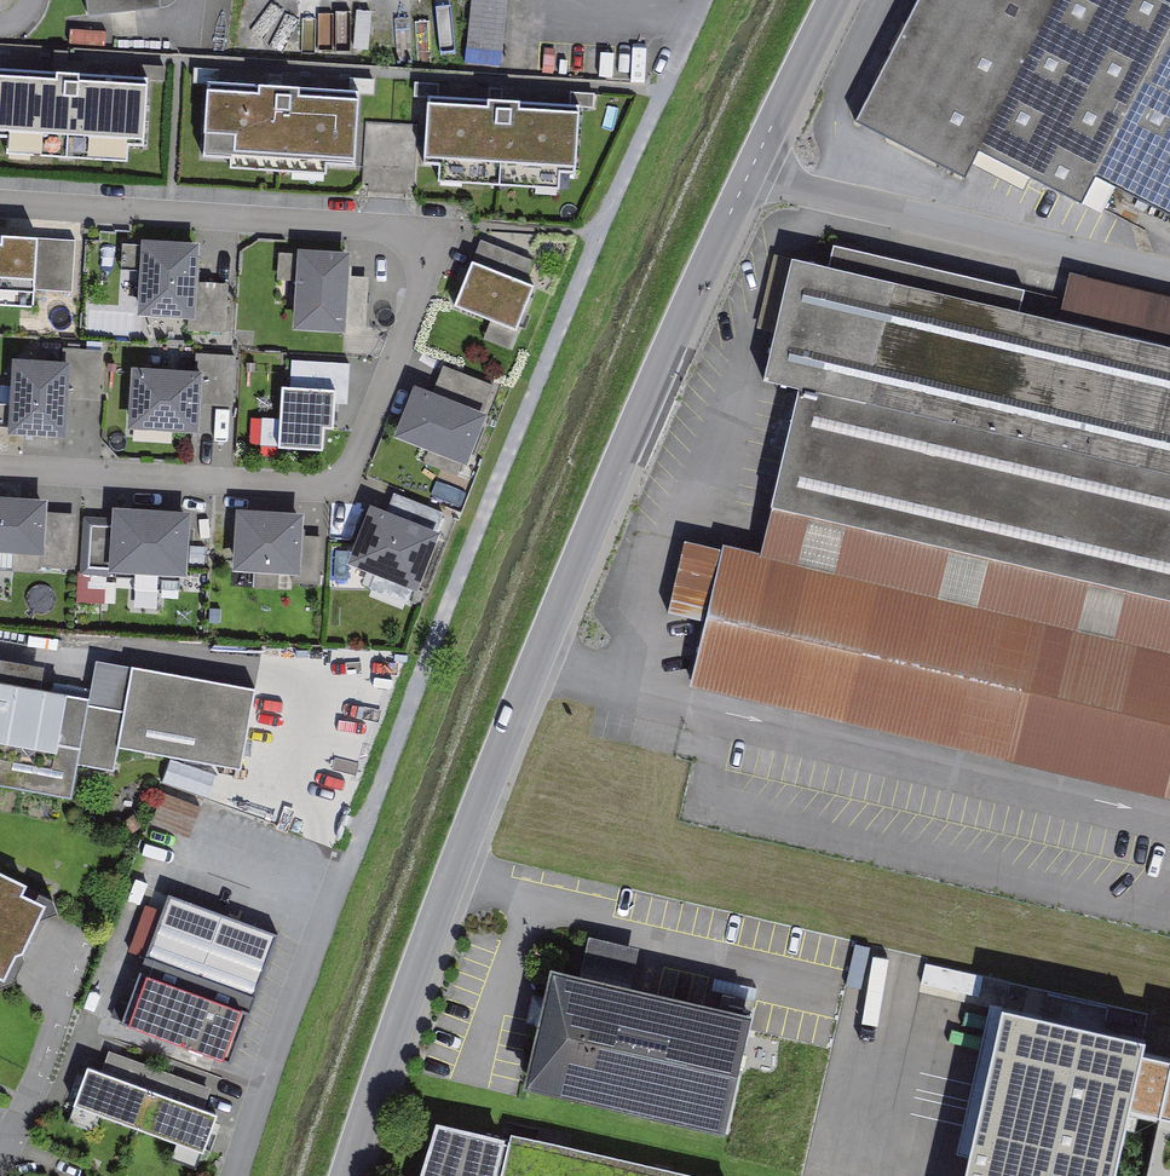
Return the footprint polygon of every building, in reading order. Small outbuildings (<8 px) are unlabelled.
[(89,13),(123,10),(159,6),(159,0),(87,0),(89,13)] [(467,42),(503,47),(507,0),(472,0),(467,42)] [(869,118),(980,177),(995,149),(1095,202),(1110,175),(1169,207),(1169,0),(931,0),(869,118)] [(0,66),(0,137),(8,137),(7,153),(126,159),(127,147),(147,148),(151,74),(69,70),(0,66)] [(275,87),(209,84),(205,156),(229,158),(228,168),(326,174),(327,165),(354,166),(358,93),(275,87)] [(500,97),(427,93),(423,165),(438,166),(437,181),(557,188),(558,176),(574,177),(578,101),(500,97)] [(417,122),(366,120),(363,179),(369,179),(369,187),(387,188),(406,189),(406,181),(415,181),(417,122)] [(33,303),(34,287),(71,289),(74,237),(55,236),(38,235),(39,228),(1,226),(0,234),(0,301),(33,303)] [(139,241),(123,240),(118,309),(188,314),(187,327),(225,329),(228,281),(213,280),(197,279),(197,272),(200,237),(140,233),(139,241)] [(532,259),(481,239),(476,251),(467,274),(454,306),(489,320),(482,338),(509,349),(534,285),(523,281),(532,259)] [(350,246),(297,243),(293,323),(365,327),(366,309),(367,279),(368,274),(357,273),(348,273),(348,267),(350,246)] [(803,251),(775,378),(806,385),(769,548),(692,531),(674,610),(719,620),(704,686),(1169,790),(1169,297),(1080,277),(1072,311),(803,251)] [(12,353),(11,382),(0,382),(0,422),(8,423),(8,428),(65,431),(67,403),(67,396),(84,396),(99,397),(102,347),(63,345),(62,355),(12,353)] [(195,364),(131,361),(127,422),(198,426),(199,410),(199,401),(216,402),(233,403),(236,352),(195,349),(195,364)] [(349,360),(291,357),(290,381),(282,380),(280,415),(261,414),(259,441),(320,445),(322,423),(334,424),(335,407),(335,401),(347,402),(348,376),(349,360)] [(497,383),(444,362),(438,376),(433,388),(428,386),(417,382),(398,428),(468,457),(497,383)] [(443,509),(394,490),(390,498),(387,505),(382,503),(375,500),(351,559),(376,569),(370,583),(407,598),(443,509)] [(73,568),(77,511),(61,510),(47,509),(47,505),(48,494),(0,491),(0,546),(14,546),(13,565),(73,568)] [(190,506),(112,502),(112,510),(111,515),(97,515),(83,514),(79,571),(113,573),(113,567),(187,571),(190,506)] [(305,507),(237,504),(235,567),(255,567),(254,583),(280,584),(281,566),(295,567),(294,578),(320,579),(322,533),(313,533),(304,532),(304,522),(305,507)] [(112,623),(132,622),(128,574),(108,575),(112,623)] [(0,677),(0,780),(72,795),(79,760),(113,767),(118,743),(240,764),(254,683),(97,658),(90,693),(0,677)] [(5,973),(24,935),(43,893),(0,873),(0,971),(5,973)] [(278,930),(168,889),(120,1022),(197,1050),(230,1062),(278,930)] [(550,957),(523,1078),(724,1123),(751,1002),(550,957)] [(1003,996),(962,1175),(1169,1175),(1169,1033),(1003,996)] [(202,1148),(204,1149),(212,1128),(219,1109),(199,1102),(202,1094),(205,1084),(108,1049),(102,1065),(87,1061),(72,1101),(74,1101),(68,1119),(93,1129),(100,1111),(176,1139),(169,1158),(195,1167),(202,1148)] [(436,1115),(418,1175),(721,1175),(511,1128),(508,1138),(503,1137),(504,1131),(436,1115)]
